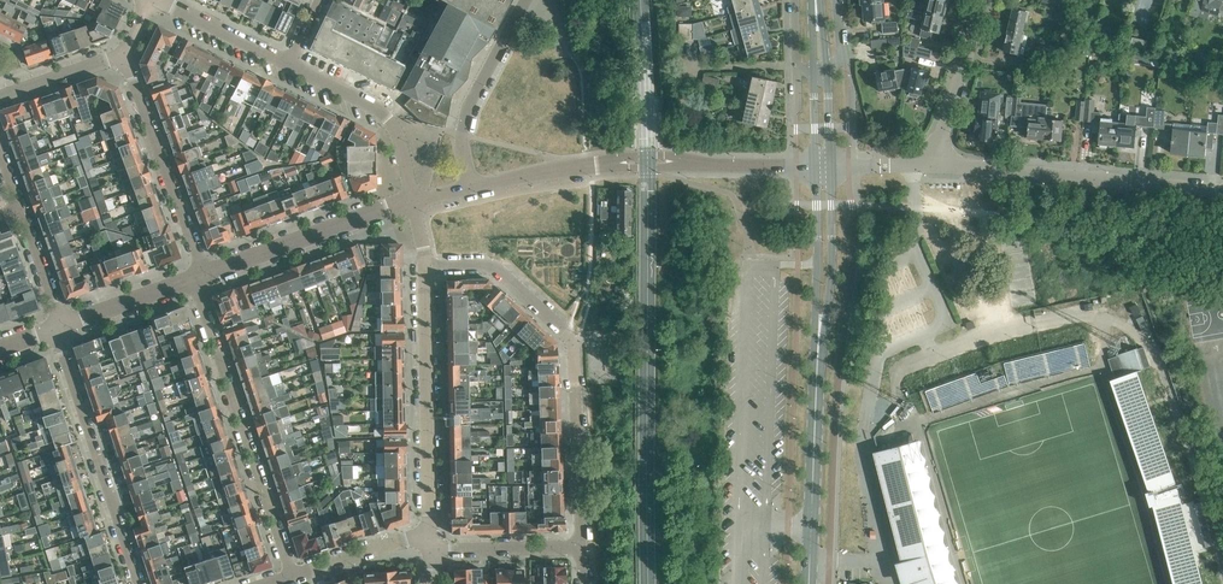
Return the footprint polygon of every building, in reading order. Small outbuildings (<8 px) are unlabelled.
[(28,5),(18,0),(17,0),(15,3),(16,3),(15,4),(26,10),(28,5)] [(73,4),(85,10),(90,0),(75,0),(73,4)] [(122,10),(121,7),(107,0),(93,0),(89,7),(100,12),(96,21),(113,29),(122,10)] [(234,8),(239,11),(239,12),(243,14),(250,0),(237,0),(234,8)] [(243,14),(247,16),(248,15),(254,18),(262,2),(259,0),(250,0),(243,14)] [(262,2),(254,18),(260,21),(259,22),(263,24),(275,0),(269,0),(267,4),(262,2)] [(280,3),(275,0),(263,24),(267,26),(268,25),(274,28),(282,11),(277,9),(280,3)] [(426,24),(404,13),(395,30),(335,0),(334,0),(310,47),(392,88),(393,86),(403,66),(426,24)] [(373,0),(344,0),(369,12),(375,1),(373,0)] [(421,121),(444,127),(452,95),(467,79),(472,57),(487,42),(488,40),(509,0),(436,0),(439,2),(436,6),(429,2),(423,13),(431,17),(414,48),(420,52),(400,90),(411,96),(403,105),(421,121)] [(734,5),(728,7),(730,14),(736,13),(758,7),(756,0),(733,0),(734,5)] [(925,12),(943,16),(943,14),(945,14),(946,7),(945,7),(947,0),(928,0),(925,12)] [(1059,0),(1042,0),(1041,4),(1054,7),(1054,9),(1059,10),(1059,8),(1060,8),(1061,1),(1059,0)] [(1198,16),(1207,20),(1209,13),(1218,15),(1219,10),(1222,1),(1222,0),(1203,0),(1198,16)] [(389,8),(391,8),(400,12),(403,5),(393,1),(389,8)] [(884,2),(861,3),(862,14),(864,13),(865,20),(873,19),(874,22),(872,23),(882,22),(883,33),(898,32),(897,21),(886,22),(884,2)] [(39,13),(40,11),(28,5),(26,10),(37,15),(39,13)] [(286,13),(282,11),(274,28),(284,33),(286,30),(287,30),(290,25),(288,24),(293,15),(296,8),(290,5),(286,13)] [(688,16),(688,6),(678,7),(678,17),(688,16)] [(1026,18),(1028,8),(1019,6),(1018,9),(1013,8),(1008,29),(1022,33),(1024,24),(1026,25),(1027,18),(1026,18)] [(758,7),(736,13),(741,27),(762,21),(758,7)] [(400,12),(391,8),(385,20),(394,25),(400,12)] [(941,24),(943,16),(925,12),(921,11),(920,11),(911,9),(909,17),(916,18),(924,19),(921,29),(922,29),(920,36),(930,38),(932,31),(939,33),(939,31),(941,32),(943,30),(944,26),(943,24),(941,24)] [(16,21),(5,16),(0,25),(0,33),(8,37),(16,21)] [(27,27),(16,21),(8,37),(19,42),(22,35),(26,29),(27,27)] [(113,29),(96,21),(92,28),(87,30),(91,43),(109,37),(113,29)] [(762,21),(741,27),(745,42),(766,36),(762,21)] [(91,43),(87,30),(85,26),(73,30),(79,48),(91,43)] [(158,26),(149,44),(162,50),(165,44),(170,46),(166,53),(172,55),(181,37),(172,33),(158,26)] [(1022,33),(1008,29),(1005,42),(1004,41),(1003,48),(1004,48),(1003,50),(1018,54),(1022,33)] [(79,48),(73,30),(61,34),(67,52),(79,48)] [(67,52),(61,34),(48,38),(54,56),(67,52)] [(770,51),(766,36),(745,42),(749,57),(770,51)] [(902,44),(901,36),(889,38),(889,45),(902,44)] [(182,60),(191,43),(189,43),(188,41),(181,37),(172,55),(177,58),(175,63),(180,66),(182,60)] [(917,47),(918,47),(920,39),(913,37),(910,46),(917,48),(917,47)] [(1132,37),(1131,45),(1145,48),(1147,41),(1132,37)] [(887,46),(886,38),(871,40),(872,48),(887,46)] [(34,44),(40,61),(52,57),(46,40),(34,44)] [(201,49),(191,43),(182,60),(188,63),(185,68),(190,71),(201,49)] [(702,54),(717,49),(715,43),(700,47),(702,54)] [(22,48),(28,65),(40,61),(34,44),(22,48)] [(139,63),(149,88),(168,81),(165,75),(163,68),(166,61),(158,57),(162,50),(149,44),(139,63)] [(917,47),(917,48),(915,54),(930,58),(932,50),(918,47),(917,47)] [(212,54),(201,49),(190,71),(195,73),(197,68),(203,71),(212,54)] [(717,49),(702,54),(704,61),(719,57),(717,49)] [(221,59),(212,54),(203,71),(208,73),(200,90),(205,93),(211,81),(221,59)] [(1201,54),(1198,62),(1211,67),(1214,59),(1201,54)] [(1132,62),(1139,63),(1140,55),(1132,55),(1132,62)] [(233,65),(232,64),(221,59),(211,81),(221,86),(224,81),(225,81),(233,65)] [(1020,62),(1019,70),(1018,70),(1033,74),(1035,66),(1020,62)] [(236,87),(245,70),(234,65),(233,65),(225,81),(226,82),(222,90),(232,95),(236,87)] [(904,68),(903,88),(905,88),(907,88),(908,88),(908,91),(910,91),(910,95),(918,97),(918,93),(921,94),(924,83),(927,84),(930,74),(926,73),(927,71),(928,67),(920,65),(919,69),(914,68),(913,69),(904,68)] [(895,69),(876,73),(879,90),(898,87),(898,88),(900,88),(901,88),(903,88),(904,68),(895,70),(895,69)] [(245,70),(236,87),(241,90),(235,102),(240,105),(241,102),(255,75),(245,70)] [(258,76),(255,75),(241,102),(240,105),(238,108),(243,111),(246,105),(251,95),(256,97),(265,79),(259,76),(258,76)] [(704,75),(703,83),(718,86),(720,79),(704,75)] [(772,97),(775,81),(753,76),(750,92),(772,97)] [(91,94),(98,97),(105,81),(96,77),(70,86),(77,105),(81,115),(83,121),(92,117),(85,99),(87,98),(87,95),(91,94)] [(271,82),(265,79),(256,97),(253,104),(258,107),(256,111),(261,113),(264,107),(275,85),(272,84),(271,82)] [(110,103),(112,110),(125,106),(118,87),(105,81),(98,97),(110,103)] [(154,99),(172,92),(178,90),(176,85),(170,87),(168,81),(149,88),(151,95),(153,96),(154,99)] [(198,82),(189,83),(190,84),(193,92),(198,82)] [(285,90),(275,85),(264,107),(269,110),(271,105),(276,107),(285,90)] [(64,90),(60,91),(66,109),(66,110),(68,115),(73,113),(71,108),(77,105),(70,86),(64,88),(64,90)] [(289,113),(297,96),(285,90),(276,107),(281,110),(279,115),(284,117),(286,112),(289,113)] [(66,109),(60,91),(50,94),(58,119),(68,116),(68,115),(66,110),(66,109)] [(154,99),(158,109),(172,104),(186,99),(184,93),(174,97),(172,92),(154,99)] [(772,97),(750,92),(747,107),(769,112),(772,97)] [(997,142),(998,131),(1001,94),(983,92),(982,107),(979,106),(978,118),(976,118),(975,130),(976,130),(976,131),(974,131),(974,139),(976,139),(975,140),(997,142)] [(50,94),(39,98),(48,122),(53,120),(58,119),(50,94)] [(162,120),(172,116),(180,113),(178,108),(189,104),(189,103),(194,101),(192,96),(186,99),(172,104),(158,109),(162,120)] [(293,129),(307,101),(297,96),(289,113),(283,124),(293,129)] [(1013,96),(1011,115),(1019,116),(1020,102),(1021,97),(1013,96)] [(39,98),(36,99),(35,98),(32,99),(29,100),(34,118),(35,120),(40,118),(45,130),(48,129),(50,133),(51,133),(48,122),(39,98)] [(1103,111),(1094,111),(1094,107),(1095,99),(1086,99),(1085,101),(1084,120),(1093,121),(1101,122),(1099,143),(1101,144),(1100,146),(1107,146),(1107,144),(1117,145),(1119,120),(1114,120),(1114,118),(1102,117),(1103,111)] [(1148,99),(1145,126),(1154,127),(1157,100),(1148,99)] [(5,128),(24,122),(34,118),(29,100),(0,110),(0,116),(4,129),(5,128)] [(1076,119),(1084,120),(1085,101),(1078,100),(1076,119)] [(309,123),(317,106),(307,101),(293,129),(286,144),(291,146),(303,121),(309,123)] [(201,102),(199,106),(208,113),(211,106),(201,102)] [(1011,115),(1010,125),(1028,127),(1027,136),(1028,137),(1028,139),(1037,140),(1037,138),(1044,138),(1047,110),(1047,105),(1020,102),(1019,116),(1011,115)] [(102,129),(110,127),(110,126),(128,120),(128,119),(129,119),(125,106),(112,110),(98,115),(102,129)] [(317,106),(309,123),(314,126),(306,143),(310,145),(327,111),(317,106)] [(747,107),(743,122),(766,127),(769,112),(747,107)] [(209,115),(216,120),(220,112),(212,109),(209,115)] [(197,110),(201,120),(208,118),(197,110)] [(1044,138),(1044,139),(1060,140),(1060,139),(1063,140),(1064,130),(1061,130),(1062,120),(1051,119),(1051,110),(1047,110),(1044,138)] [(1188,154),(1191,125),(1174,123),(1173,124),(1165,123),(1166,111),(1156,110),(1154,128),(1173,129),(1171,152),(1188,154)] [(324,131),(328,133),(337,116),(327,111),(310,145),(311,145),(309,148),(314,151),(324,131)] [(162,120),(163,122),(166,133),(185,126),(183,121),(188,119),(186,114),(181,116),(180,113),(172,116),(162,120)] [(1119,120),(1117,145),(1126,146),(1126,148),(1132,149),(1133,147),(1134,147),(1136,125),(1135,125),(1136,115),(1120,114),(1119,120)] [(1218,114),(1217,128),(1208,127),(1208,126),(1191,125),(1188,154),(1205,155),(1206,148),(1213,149),(1214,133),(1222,134),(1222,115),(1218,114)] [(220,123),(228,129),(232,120),(224,116),(220,123)] [(327,151),(331,141),(334,136),(338,138),(348,120),(342,117),(340,118),(337,116),(328,133),(319,154),(323,156),(326,150),(327,151)] [(105,140),(132,130),(128,120),(110,126),(112,131),(101,135),(103,140),(105,139),(105,140)] [(374,133),(348,120),(338,138),(339,139),(335,146),(340,146),(375,145),(374,133)] [(28,133),(33,131),(38,129),(36,124),(26,127),(24,122),(5,128),(9,139),(28,133)] [(186,131),(185,126),(166,133),(170,144),(205,131),(203,125),(186,131)] [(105,140),(109,150),(136,140),(132,130),(105,140)] [(243,130),(239,138),(245,144),(246,142),(248,137),(250,133),(243,130)] [(207,136),(205,131),(170,144),(174,154),(192,147),(190,143),(207,136)] [(13,150),(37,141),(35,136),(30,138),(28,133),(9,139),(13,150)] [(66,143),(76,139),(74,134),(64,137),(66,143)] [(239,142),(229,134),(224,136),(228,146),(239,142)] [(80,141),(75,142),(78,150),(85,147),(87,146),(84,136),(78,137),(80,141)] [(66,143),(64,137),(53,141),(54,147),(66,143)] [(246,142),(245,144),(252,147),(256,140),(248,137),(246,142)] [(113,160),(140,151),(136,140),(109,150),(113,160)] [(39,147),(37,141),(13,150),(17,160),(35,154),(33,149),(39,147)] [(264,157),(269,147),(259,141),(255,151),(264,157)] [(64,146),(67,156),(70,155),(76,153),(73,143),(64,146)] [(202,156),(200,151),(198,145),(192,147),(174,154),(175,157),(175,159),(177,165),(196,158),(202,156)] [(340,175),(341,176),(376,174),(375,145),(340,146),(340,149),(337,149),(337,152),(336,152),(336,159),(337,159),(343,174),(340,175)] [(78,150),(81,160),(89,157),(85,147),(78,150)] [(257,156),(249,150),(242,153),(245,161),(257,157),(257,156)] [(277,162),(280,155),(271,150),(266,158),(277,162)] [(113,160),(117,170),(144,161),(140,151),(113,160)] [(70,155),(74,167),(80,164),(76,153),(70,155)] [(18,163),(21,173),(40,167),(46,165),(42,154),(36,156),(35,154),(17,160),(18,163)] [(217,162),(226,159),(224,154),(215,157),(217,162)] [(321,159),(321,161),(323,164),(334,160),(332,155),(321,159)] [(81,160),(85,171),(93,168),(89,157),(81,160)] [(198,163),(196,158),(177,165),(179,171),(181,172),(182,175),(206,166),(204,161),(198,163)] [(260,162),(258,159),(253,161),(257,171),(263,169),(260,162)] [(149,172),(146,165),(145,164),(144,161),(117,170),(117,171),(121,181),(149,172)] [(72,167),(76,178),(84,175),(80,164),(74,167),(72,167)] [(209,176),(207,172),(206,166),(182,175),(186,185),(209,177),(209,176)] [(41,172),(40,167),(21,173),(25,184),(49,175),(47,170),(41,172)] [(88,178),(95,175),(93,168),(85,171),(88,178)] [(150,179),(151,178),(149,172),(121,181),(116,183),(120,194),(127,191),(151,183),(150,179)] [(222,172),(209,176),(209,177),(186,185),(190,196),(208,190),(206,185),(224,178),(222,172)] [(311,187),(304,189),(310,209),(323,204),(316,185),(313,177),(311,172),(306,174),(311,187)] [(257,174),(245,178),(248,185),(260,181),(257,174)] [(341,176),(348,196),(376,186),(376,174),(341,176)] [(25,184),(29,194),(53,186),(49,175),(25,184)] [(80,188),(83,187),(87,186),(88,185),(84,175),(76,178),(80,188)] [(341,199),(348,196),(341,176),(328,181),(335,200),(339,198),(341,199)] [(250,190),(248,185),(245,178),(236,181),(240,192),(241,193),(250,190)] [(238,192),(234,180),(228,182),(232,194),(238,192)] [(316,185),(323,204),(335,200),(328,181),(316,185)] [(127,191),(132,202),(156,194),(151,183),(127,191)] [(51,199),(62,194),(58,184),(53,186),(29,194),(30,198),(29,199),(32,206),(51,199)] [(83,187),(87,198),(91,196),(87,186),(83,187)] [(278,192),(287,217),(299,213),(292,194),(290,187),(278,192)] [(616,190),(617,213),(631,213),(631,190),(625,190),(625,187),(622,187),(622,190),(616,190)] [(97,202),(104,199),(106,199),(102,188),(99,189),(93,192),(97,202)] [(292,194),(299,213),(310,209),(304,189),(292,194)] [(190,196),(194,209),(212,203),(212,200),(217,198),(215,192),(209,194),(208,190),(190,196)] [(268,203),(275,222),(287,217),(278,192),(266,196),(268,203)] [(139,205),(141,210),(159,204),(156,194),(132,202),(133,207),(139,205)] [(237,194),(230,197),(233,205),(240,203),(237,194)] [(84,199),(88,209),(96,206),(92,196),(91,196),(87,198),(84,199)] [(256,207),(263,226),(275,222),(268,203),(261,205),(259,198),(253,200),(256,207)] [(37,216),(62,207),(66,205),(64,200),(53,204),(51,199),(32,206),(34,212),(36,213),(37,216)] [(97,202),(101,213),(108,210),(104,199),(97,202)] [(212,203),(194,209),(198,220),(222,211),(220,206),(214,208),(212,203)] [(159,204),(141,210),(135,212),(138,220),(136,221),(137,224),(139,224),(139,223),(163,214),(159,204)] [(96,206),(88,209),(91,220),(100,216),(96,206)] [(37,216),(40,226),(64,217),(71,215),(69,209),(63,211),(62,207),(37,216)] [(263,226),(256,207),(244,212),(250,231),(263,226)] [(198,220),(202,230),(220,223),(218,219),(224,217),(222,211),(198,220)] [(239,236),(246,234),(247,232),(250,231),(244,212),(231,216),(235,226),(233,227),(236,237),(239,236)] [(104,224),(105,224),(112,221),(109,213),(101,216),(104,224)] [(631,235),(631,213),(617,213),(617,235),(631,235)] [(149,231),(168,224),(168,223),(167,224),(163,214),(139,223),(139,224),(141,228),(147,226),(149,231)] [(100,216),(91,220),(95,230),(104,227),(100,216)] [(63,230),(62,230),(68,228),(64,217),(40,226),(44,236),(63,230)] [(106,227),(118,230),(114,220),(112,221),(105,224),(106,227)] [(220,223),(202,230),(201,230),(207,248),(236,237),(233,227),(231,222),(223,225),(222,223),(220,223)] [(11,236),(9,230),(10,229),(8,225),(0,228),(0,240),(11,236)] [(123,232),(133,235),(134,235),(130,225),(122,228),(123,232)] [(161,244),(173,239),(169,227),(142,236),(147,249),(161,244)] [(105,229),(94,233),(95,237),(97,236),(99,241),(108,237),(105,229)] [(120,234),(105,229),(108,237),(109,240),(110,241),(121,236),(120,234)] [(48,247),(49,250),(68,243),(67,240),(72,239),(70,233),(64,235),(63,230),(44,236),(48,247)] [(11,236),(0,240),(0,251),(16,246),(14,240),(12,240),(11,236)] [(172,260),(180,257),(173,239),(161,244),(163,249),(160,250),(161,254),(144,260),(148,269),(154,267),(172,260)] [(1142,253),(1147,254),(1151,254),(1152,241),(1143,240),(1142,253)] [(53,260),(77,251),(75,246),(70,248),(68,243),(49,250),(53,260)] [(360,278),(356,268),(364,265),(357,244),(350,247),(349,248),(344,250),(353,275),(355,280),(360,278)] [(369,266),(380,266),(401,266),(402,266),(402,246),(400,244),(360,244),(369,266)] [(18,257),(17,253),(18,251),(16,246),(0,251),(0,263),(18,257)] [(140,249),(128,254),(133,267),(135,272),(139,271),(141,272),(148,269),(144,260),(140,249)] [(344,250),(332,254),(337,267),(339,275),(341,280),(353,275),(344,250)] [(57,270),(66,267),(75,264),(73,258),(79,256),(77,251),(53,260),(57,270)] [(133,267),(128,254),(116,258),(120,267),(123,277),(135,272),(133,267)] [(320,259),(328,279),(339,275),(337,267),(332,254),(320,259)] [(2,268),(4,273),(24,267),(22,261),(20,261),(18,257),(0,263),(0,269),(2,268)] [(104,263),(106,267),(111,281),(123,277),(120,267),(116,258),(104,263)] [(316,283),(328,279),(320,259),(308,263),(316,283)] [(57,270),(61,281),(72,277),(78,274),(77,269),(83,267),(81,262),(75,264),(66,267),(57,270)] [(106,267),(104,263),(91,267),(98,287),(105,284),(106,283),(111,281),(106,267)] [(304,288),(316,283),(308,263),(304,265),(302,264),(296,266),(304,288)] [(288,270),(284,271),(291,292),(292,292),(304,288),(296,266),(292,267),(289,269),(288,270)] [(376,279),(401,278),(401,267),(401,266),(380,266),(380,273),(374,273),(367,274),(365,279),(374,279),(374,278),(376,278),(376,279)] [(26,277),(25,273),(25,272),(24,267),(4,273),(6,279),(0,281),(0,286),(26,277)] [(66,299),(96,288),(90,271),(82,274),(85,282),(77,285),(76,282),(74,283),(72,277),(61,281),(60,281),(66,299)] [(285,294),(291,292),(284,271),(273,276),(282,303),(287,301),(285,294)] [(273,276),(260,280),(268,300),(275,298),(278,305),(279,306),(282,305),(282,303),(273,276)] [(30,288),(29,286),(31,286),(29,280),(28,281),(26,277),(0,286),(0,292),(10,289),(12,294),(30,288)] [(380,291),(401,291),(401,278),(376,279),(376,284),(380,284),(380,291)] [(446,295),(467,294),(466,286),(474,286),(474,288),(483,288),(483,279),(445,280),(446,295)] [(483,279),(483,288),(483,290),(485,292),(479,299),(490,309),(504,294),(488,279),(483,279)] [(260,280),(248,284),(255,304),(268,300),(260,280)] [(242,307),(239,308),(238,309),(242,321),(259,316),(255,304),(248,284),(247,283),(235,288),(242,307)] [(15,303),(5,306),(9,318),(9,319),(37,309),(38,306),(32,289),(12,297),(15,303)] [(231,311),(238,309),(239,308),(233,289),(212,296),(219,316),(232,312),(231,311)] [(354,310),(359,291),(358,290),(348,294),(351,304),(352,309),(354,310)] [(375,304),(380,304),(402,304),(401,291),(380,291),(380,299),(375,299),(375,304)] [(9,318),(5,306),(0,294),(0,322),(4,321),(3,320),(9,318)] [(446,306),(476,306),(476,301),(467,301),(467,294),(446,295),(446,306)] [(487,331),(513,302),(504,294),(490,309),(495,314),(489,320),(483,323),(483,329),(483,332),(486,332),(487,331)] [(502,332),(521,310),(513,302),(487,331),(490,335),(497,328),(502,332)] [(301,303),(296,305),(303,323),(307,322),(301,303)] [(1131,306),(1135,313),(1140,310),(1136,303),(1131,306)] [(363,304),(358,304),(354,317),(359,317),(364,317),(363,304)] [(380,304),(381,317),(402,317),(402,304),(380,304)] [(179,329),(180,334),(193,330),(185,306),(167,313),(173,331),(179,329)] [(446,318),(467,318),(467,311),(476,311),(476,306),(446,306),(446,318)] [(223,328),(242,321),(238,309),(231,311),(232,312),(219,316),(223,328)] [(516,333),(530,318),(521,310),(502,332),(493,341),(496,346),(512,329),(516,333)] [(167,313),(151,319),(155,330),(163,328),(165,334),(173,331),(167,313)] [(1149,329),(1142,315),(1136,318),(1143,332),(1149,329)] [(271,319),(263,317),(264,319),(263,319),(266,325),(272,323),(271,319)] [(284,324),(290,327),(287,317),(282,319),(284,324)] [(342,320),(346,331),(348,331),(352,317),(342,318),(342,320)] [(359,331),(359,317),(354,317),(350,331),(359,331)] [(402,317),(381,317),(381,331),(403,330),(403,323),(402,322),(402,317)] [(446,318),(447,330),(483,329),(483,323),(480,324),(467,324),(467,318),(446,318)] [(515,352),(539,326),(530,318),(516,333),(521,338),(515,345),(512,348),(515,352)] [(257,324),(250,326),(250,325),(244,327),(242,321),(223,328),(225,335),(227,336),(227,338),(246,332),(259,328),(257,324)] [(337,321),(330,324),(334,334),(335,335),(341,333),(337,321)] [(290,327),(307,335),(303,325),(302,323),(290,327)] [(318,327),(323,339),(334,334),(330,324),(330,323),(318,327)] [(153,367),(155,366),(164,363),(162,358),(157,359),(152,346),(157,344),(151,325),(149,326),(149,325),(144,327),(145,328),(140,329),(153,367)] [(534,349),(535,348),(540,342),(541,343),(548,335),(539,326),(515,352),(509,358),(508,359),(511,361),(514,360),(529,345),(534,349)] [(146,369),(147,369),(153,367),(140,329),(136,331),(136,330),(130,332),(136,352),(142,350),(146,361),(144,361),(146,369)] [(483,329),(447,330),(447,341),(468,341),(467,334),(476,334),(476,333),(483,333),(483,332),(483,329)] [(193,330),(180,334),(173,336),(175,342),(160,347),(162,352),(166,351),(170,349),(171,350),(195,341),(194,338),(195,336),(193,330)] [(289,330),(286,331),(289,341),(302,337),(289,330)] [(1151,341),(1157,339),(1154,330),(1148,332),(1151,341)] [(124,335),(119,337),(127,362),(133,360),(131,354),(136,352),(130,332),(123,334),(124,335)] [(227,338),(231,349),(261,339),(259,334),(248,337),(246,332),(227,338)] [(404,340),(404,332),(381,333),(381,347),(402,346),(402,341),(404,340)] [(75,353),(76,358),(108,347),(104,335),(73,347),(74,349),(73,350),(73,353),(75,353)] [(540,342),(535,348),(536,349),(536,362),(557,362),(556,343),(548,335),(541,343),(540,342)] [(1095,365),(1087,336),(920,381),(927,414),(1095,365)] [(127,362),(119,337),(115,338),(114,338),(111,339),(110,340),(109,341),(115,360),(121,358),(126,374),(131,373),(129,367),(127,362)] [(298,351),(305,348),(314,345),(315,345),(314,342),(303,337),(295,340),(298,351)] [(320,349),(332,348),(332,347),(334,338),(320,343),(319,344),(320,349)] [(256,352),(254,347),(263,344),(261,339),(231,349),(235,360),(256,352)] [(179,353),(181,358),(199,352),(195,341),(171,350),(172,355),(179,353)] [(447,341),(447,353),(496,352),(490,342),(485,342),(485,347),(476,348),(476,341),(468,341),(447,341)] [(314,345),(305,348),(308,358),(318,355),(314,345)] [(374,360),(382,359),(403,359),(402,346),(381,347),(374,347),(374,360)] [(1108,358),(1115,379),(1117,378),(1158,497),(1180,583),(1202,583),(1197,565),(1196,560),(1178,491),(1176,484),(1174,480),(1149,406),(1147,402),(1137,371),(1145,369),(1145,368),(1150,366),(1143,346),(1140,347),(1140,346),(1137,347),(1117,354),(1118,355),(1108,358)] [(77,363),(79,369),(99,362),(97,356),(110,352),(108,347),(76,358),(78,362),(77,363)] [(332,348),(320,349),(322,357),(322,359),(338,359),(338,348),(332,348)] [(504,363),(508,359),(509,358),(502,350),(499,353),(504,363)] [(238,370),(265,362),(271,360),(269,354),(262,356),(260,351),(256,352),(235,360),(238,370)] [(203,362),(199,352),(181,358),(182,363),(177,365),(178,370),(203,362)] [(496,352),(447,353),(447,365),(468,364),(468,358),(490,358),(490,364),(501,364),(496,352)] [(25,387),(34,384),(51,378),(44,357),(17,367),(25,387)] [(318,359),(310,361),(313,373),(320,370),(318,359)] [(403,372),(403,359),(382,359),(382,372),(403,372)] [(82,374),(83,379),(115,368),(114,363),(101,367),(99,362),(79,369),(80,374),(82,374)] [(186,375),(188,379),(206,373),(203,362),(178,370),(173,372),(175,378),(186,375)] [(265,362),(238,370),(242,381),(242,383),(266,374),(266,373),(268,372),(265,362)] [(557,362),(536,362),(537,369),(528,369),(528,375),(558,373),(557,362)] [(447,365),(448,376),(486,375),(485,370),(468,370),(468,364),(447,365)] [(155,366),(153,367),(147,369),(150,379),(157,377),(159,377),(155,366)] [(9,371),(5,373),(14,397),(19,395),(17,390),(23,388),(15,368),(10,370),(9,371)] [(83,381),(86,390),(106,383),(104,377),(117,373),(115,368),(83,379),(84,381),(83,381)] [(312,373),(315,382),(322,380),(320,370),(313,373),(312,373)] [(142,371),(138,373),(141,382),(146,381),(142,371)] [(382,372),(375,372),(375,385),(382,385),(403,385),(403,372),(382,372)] [(5,373),(0,375),(0,392),(1,396),(8,393),(10,399),(14,397),(5,373)] [(210,383),(206,373),(188,379),(189,384),(184,386),(185,391),(210,383)] [(537,386),(558,385),(558,373),(528,375),(529,380),(537,379),(537,386)] [(242,383),(243,384),(246,394),(265,388),(272,386),(269,375),(267,376),(266,374),(242,383)] [(486,375),(448,376),(448,388),(469,387),(468,381),(490,380),(490,375),(486,375)] [(160,388),(157,377),(150,379),(154,390),(160,388)] [(30,397),(54,389),(52,383),(53,381),(51,378),(34,384),(35,389),(28,392),(30,396),(30,397)] [(322,380),(315,382),(318,394),(324,392),(325,391),(322,380)] [(90,398),(90,400),(120,390),(119,385),(108,389),(106,383),(86,390),(89,398),(90,398)] [(193,395),(195,400),(213,394),(210,383),(185,391),(180,393),(181,398),(193,395)] [(382,385),(382,397),(404,397),(403,385),(382,385)] [(529,398),(558,397),(558,385),(537,386),(538,392),(529,392),(529,398)] [(246,394),(250,404),(288,392),(286,387),(266,393),(265,388),(246,394)] [(327,388),(329,397),(338,398),(337,387),(327,388)] [(448,400),(469,399),(469,393),(477,393),(477,387),(469,387),(448,388),(448,400)] [(158,400),(163,398),(164,398),(160,388),(154,390),(158,400)] [(40,405),(58,399),(56,394),(55,394),(54,389),(30,397),(30,396),(16,402),(18,407),(32,402),(39,400),(40,405)] [(120,390),(90,400),(92,403),(90,404),(92,410),(94,409),(94,410),(113,404),(111,398),(122,395),(120,390)] [(153,402),(149,390),(143,393),(147,404),(153,402)] [(5,420),(10,419),(1,396),(0,392),(0,408),(5,420)] [(250,404),(253,415),(276,408),(275,402),(290,397),(288,392),(250,404)] [(327,401),(324,392),(318,394),(320,403),(327,401)] [(197,405),(191,407),(184,409),(186,414),(217,404),(213,394),(195,400),(197,405)] [(404,397),(382,397),(375,398),(375,410),(404,410),(404,397)] [(558,397),(529,398),(530,403),(538,403),(538,409),(559,408),(558,397)] [(158,400),(161,411),(167,409),(163,398),(158,400)] [(337,398),(329,398),(331,412),(338,412),(337,408),(337,398)] [(34,419),(37,418),(61,410),(59,405),(60,405),(58,399),(40,405),(42,410),(32,414),(34,419)] [(894,399),(872,423),(876,427),(898,403),(894,399)] [(124,401),(113,404),(94,410),(95,414),(94,414),(96,420),(97,420),(98,421),(105,418),(117,415),(115,409),(125,405),(124,401)] [(157,412),(153,402),(147,404),(150,415),(157,412)] [(490,413),(490,408),(469,409),(469,402),(448,402),(449,414),(478,414),(490,413)] [(194,423),(202,421),(220,415),(217,404),(186,414),(186,415),(184,415),(186,420),(193,418),(194,423)] [(254,420),(256,426),(281,418),(279,413),(277,407),(276,408),(253,415),(254,419),(254,420)] [(9,416),(20,412),(18,408),(7,412),(9,416)] [(559,408),(538,409),(539,416),(530,416),(530,421),(559,420),(559,408)] [(47,426),(65,421),(63,414),(62,415),(61,410),(37,418),(39,423),(45,421),(47,426)] [(130,410),(117,415),(105,418),(107,422),(106,424),(108,429),(128,423),(134,421),(130,410)] [(375,410),(376,423),(404,423),(404,410),(375,410)] [(449,426),(470,425),(469,419),(503,419),(503,413),(490,413),(478,414),(449,414),(449,426)] [(21,414),(14,417),(17,424),(24,421),(21,414)] [(203,426),(198,428),(190,431),(191,436),(199,433),(224,426),(220,415),(202,421),(203,426)] [(329,415),(323,416),(319,418),(322,429),(323,428),(325,428),(330,426),(329,415)] [(343,424),(343,415),(332,415),(333,424),(343,424)] [(283,424),(281,418),(256,426),(259,433),(259,434),(260,437),(285,429),(292,427),(290,421),(283,424)] [(128,423),(108,429),(109,434),(111,435),(113,440),(142,430),(154,426),(161,423),(160,420),(159,419),(130,428),(128,423)] [(170,421),(165,422),(168,433),(174,431),(175,430),(172,420),(170,421)] [(539,433),(560,432),(559,420),(530,421),(530,422),(524,422),(524,427),(539,426),(539,433)] [(36,442),(68,431),(66,426),(67,426),(65,421),(47,426),(49,432),(34,437),(36,441),(36,442)] [(22,423),(17,425),(21,435),(26,433),(22,423)] [(163,430),(161,423),(154,426),(156,432),(163,430)] [(404,423),(376,423),(376,429),(383,429),(383,437),(406,436),(406,429),(404,428),(404,423)] [(338,425),(338,437),(347,437),(347,425),(338,425)] [(449,426),(449,437),(489,437),(489,431),(470,432),(470,425),(449,426)] [(199,433),(203,444),(227,436),(224,426),(199,433)] [(264,448),(294,438),(301,435),(300,430),(287,435),(285,429),(260,437),(264,448)] [(144,435),(142,430),(113,440),(114,443),(113,444),(115,450),(135,444),(133,438),(144,435)] [(70,437),(68,431),(36,442),(36,441),(27,444),(29,450),(52,442),(54,447),(69,443),(72,442),(71,438),(70,437)] [(174,431),(168,433),(172,443),(177,442),(178,442),(174,431)] [(560,432),(539,433),(526,433),(526,436),(530,436),(531,444),(540,444),(540,447),(561,446),(560,432)] [(14,437),(10,438),(13,448),(20,446),(17,436),(14,437)] [(227,436),(203,444),(200,445),(203,456),(212,453),(232,447),(230,440),(228,440),(227,436)] [(158,439),(160,447),(167,445),(165,437),(158,439)] [(334,448),(332,437),(328,438),(327,439),(326,439),(328,450),(334,448)] [(489,437),(449,437),(449,449),(470,449),(470,442),(479,442),(478,441),(489,441),(489,437)] [(264,448),(268,459),(292,451),(290,445),(296,443),(294,438),(264,448)] [(376,453),(383,453),(405,453),(405,448),(406,446),(406,439),(383,439),(383,447),(376,448),(376,453)] [(10,449),(7,440),(0,442),(0,453),(10,449)] [(175,454),(175,453),(186,450),(187,449),(184,440),(178,442),(177,442),(172,443),(175,454)] [(348,441),(338,441),(339,452),(348,452),(348,441)] [(71,450),(70,445),(69,443),(54,447),(55,450),(52,451),(54,456),(39,461),(41,466),(72,456),(70,450),(71,450)] [(135,444),(115,450),(117,456),(118,455),(120,460),(149,451),(147,446),(137,449),(135,444)] [(167,445),(160,447),(159,447),(162,458),(171,455),(168,444),(167,445)] [(874,452),(902,562),(908,583),(909,583),(937,583),(933,571),(922,575),(918,563),(929,560),(900,445),(875,451),(874,452)] [(540,453),(532,453),(532,459),(561,457),(561,446),(540,447),(540,453)] [(202,469),(206,468),(235,458),(234,455),(234,454),(232,447),(212,453),(214,459),(200,464),(202,469)] [(450,461),(479,460),(489,460),(489,454),(470,455),(470,449),(449,449),(450,461)] [(179,464),(186,462),(183,453),(187,452),(186,450),(175,453),(179,464)] [(151,455),(149,451),(120,460),(121,465),(120,465),(121,469),(122,469),(123,471),(142,465),(140,459),(151,455)] [(292,451),(268,459),(271,469),(272,470),(290,464),(290,463),(301,459),(306,457),(305,455),(300,457),(299,454),(293,456),(292,451)] [(327,464),(335,462),(337,461),(333,451),(322,454),(326,465),(327,464)] [(11,452),(5,454),(9,467),(15,465),(11,452)] [(405,465),(405,453),(383,453),(384,466),(405,465)] [(43,472),(50,469),(52,474),(76,466),(75,463),(74,462),(72,456),(41,466),(43,472)] [(561,457),(532,459),(532,464),(541,464),(541,470),(562,469),(561,457)] [(235,458),(206,468),(209,478),(211,478),(238,469),(235,458)] [(21,473),(29,470),(26,459),(17,462),(21,473)] [(272,470),(272,471),(276,482),(304,472),(309,471),(309,470),(306,460),(290,465),(290,464),(272,470)] [(450,472),(470,472),(470,465),(479,465),(479,460),(450,461),(450,472)] [(169,469),(175,467),(173,461),(167,463),(169,469)] [(189,473),(186,462),(179,464),(182,475),(188,473),(189,473)] [(339,473),(335,462),(327,464),(331,476),(339,473)] [(127,484),(152,476),(168,470),(166,465),(145,472),(143,467),(124,473),(124,474),(123,475),(125,481),(126,480),(127,484)] [(352,465),(341,466),(341,471),(342,478),(350,478),(353,478),(352,472),(352,465)] [(384,479),(405,478),(405,465),(384,466),(384,479)] [(40,484),(42,489),(79,477),(77,471),(78,470),(76,466),(52,474),(54,480),(40,484)] [(211,478),(214,488),(242,479),(238,469),(211,478)] [(530,470),(530,476),(527,477),(527,482),(562,481),(562,469),(541,470),(530,470)] [(33,481),(29,470),(21,473),(24,483),(33,481)] [(130,495),(150,488),(155,486),(153,481),(169,476),(168,470),(152,476),(127,484),(129,488),(128,489),(130,495)] [(309,471),(304,472),(276,482),(279,492),(298,486),(306,484),(304,478),(311,476),(309,471)] [(450,484),(486,483),(490,483),(489,477),(470,478),(470,472),(450,472),(450,484)] [(186,486),(192,484),(188,473),(182,475),(186,486)] [(19,478),(18,474),(0,481),(0,485),(19,478)] [(57,490),(59,496),(83,488),(82,484),(81,483),(79,477),(42,489),(44,494),(57,490)] [(176,491),(182,489),(179,478),(170,481),(173,492),(176,491)] [(378,486),(378,491),(406,491),(405,478),(384,479),(384,486),(378,486)] [(214,488),(218,498),(218,499),(245,490),(242,479),(214,488)] [(24,483),(28,494),(36,491),(33,481),(24,483)] [(562,481),(527,482),(528,493),(533,493),(533,487),(542,487),(542,493),(562,492),(562,481)] [(10,482),(0,486),(0,491),(12,487),(10,482)] [(450,495),(471,495),(471,488),(486,488),(486,483),(450,484),(450,495)] [(192,484),(186,486),(189,496),(196,494),(192,484)] [(307,495),(306,495),(318,491),(316,487),(313,488),(300,492),(298,486),(279,492),(283,503),(307,495)] [(501,495),(502,532),(514,532),(513,512),(506,512),(506,486),(501,486),(501,495)] [(525,511),(524,511),(518,511),(518,486),(512,486),(513,512),(514,532),(525,532),(525,523),(525,511)] [(53,510),(55,509),(55,508),(86,498),(84,492),(85,492),(83,488),(59,496),(60,501),(51,504),(53,510)] [(133,500),(134,505),(164,495),(162,490),(151,494),(150,488),(130,495),(132,501),(133,500)] [(182,489),(176,491),(179,501),(186,499),(182,489)] [(342,491),(339,495),(352,538),(364,534),(357,515),(352,517),(345,497),(352,495),(349,489),(342,491)] [(349,489),(352,495),(353,499),(361,496),(360,496),(353,491),(349,489)] [(218,499),(218,498),(217,499),(219,504),(228,501),(230,507),(249,500),(245,490),(218,499)] [(406,491),(378,491),(371,492),(371,497),(378,497),(384,497),(384,503),(406,502),(406,491)] [(17,494),(22,509),(29,507),(24,492),(17,494)] [(528,505),(563,504),(562,492),(542,493),(542,499),(533,500),(533,493),(528,493),(528,505)] [(189,496),(193,507),(199,505),(196,494),(189,496)] [(332,498),(328,494),(316,505),(319,515),(323,514),(321,507),(332,498)] [(134,510),(136,516),(157,509),(155,503),(165,500),(164,495),(134,505),(136,509),(134,510)] [(308,500),(307,495),(283,503),(286,513),(305,507),(303,501),(308,500)] [(334,500),(338,514),(340,520),(334,522),(341,542),(352,538),(339,495),(334,500)] [(486,501),(480,501),(471,501),(471,495),(450,495),(451,507),(486,506),(486,501)] [(496,512),(489,512),(490,524),(490,532),(502,532),(501,495),(495,495),(496,512)] [(71,509),(73,515),(90,509),(89,504),(87,504),(86,498),(55,508),(55,509),(57,514),(71,509)] [(221,515),(223,521),(252,511),(249,500),(230,507),(232,512),(221,515)] [(38,502),(34,503),(30,504),(30,505),(34,516),(39,514),(42,513),(38,502)] [(184,512),(190,511),(187,502),(180,505),(182,513),(184,512)] [(371,510),(371,511),(377,532),(406,523),(407,521),(407,502),(406,502),(384,503),(369,503),(371,510)] [(563,504),(528,505),(524,505),(524,511),(525,511),(543,511),(543,516),(563,516),(563,504)] [(289,526),(308,519),(309,519),(307,512),(312,511),(310,506),(305,507),(286,513),(287,517),(286,518),(289,526)] [(371,511),(364,513),(362,506),(355,508),(357,515),(364,534),(368,533),(370,534),(377,532),(371,511)] [(486,506),(451,507),(451,518),(471,518),(471,512),(480,511),(486,511),(486,506)] [(197,518),(201,516),(202,516),(199,507),(194,509),(197,518)] [(90,509),(73,515),(75,520),(67,522),(69,527),(92,520),(90,514),(92,513),(90,509)] [(157,509),(136,516),(138,522),(140,522),(141,526),(152,522),(171,516),(169,511),(158,515),(157,509)] [(184,512),(188,523),(193,521),(190,511),(184,512)] [(256,522),(252,511),(223,521),(224,526),(235,523),(237,528),(256,522)] [(42,524),(39,514),(34,516),(37,526),(42,524)] [(525,523),(525,532),(564,531),(563,516),(543,516),(543,525),(535,525),(535,523),(525,523)] [(490,532),(490,524),(480,524),(480,527),(471,527),(471,518),(451,518),(451,533),(490,532)] [(311,531),(308,519),(289,526),(293,537),(303,534),(311,531)] [(83,534),(84,537),(97,533),(96,530),(97,530),(96,525),(94,525),(92,520),(69,527),(72,538),(83,534)] [(196,531),(193,521),(188,523),(185,524),(188,533),(196,531)] [(2,534),(28,527),(27,522),(18,524),(18,523),(7,526),(7,525),(0,527),(0,535),(2,534)] [(154,528),(152,522),(141,526),(133,529),(134,530),(133,531),(134,535),(135,535),(136,539),(156,532),(167,529),(165,524),(154,528)] [(224,538),(226,544),(259,532),(256,522),(237,528),(239,533),(224,538)] [(324,535),(315,538),(319,550),(335,545),(335,544),(341,542),(334,522),(321,526),(324,535)] [(37,526),(40,537),(46,535),(42,524),(37,526)] [(102,531),(97,533),(84,537),(86,542),(79,545),(80,550),(104,542),(102,536),(103,536),(102,531)] [(196,531),(188,533),(191,543),(199,540),(196,531)] [(138,544),(140,549),(170,539),(168,534),(158,538),(156,532),(136,539),(135,539),(137,545),(138,544)] [(263,543),(259,532),(226,544),(228,548),(237,545),(237,546),(243,544),(244,549),(263,543)] [(299,557),(319,550),(315,538),(306,541),(303,534),(293,537),(299,557)] [(49,545),(46,535),(40,537),(44,547),(49,545)] [(211,543),(209,535),(201,538),(202,542),(205,541),(206,546),(212,544),(211,543)] [(170,539),(140,549),(141,552),(140,552),(142,561),(163,554),(161,548),(172,544),(170,539)] [(89,552),(91,558),(108,552),(107,547),(105,547),(104,542),(80,550),(82,555),(89,552)] [(241,556),(242,561),(266,554),(263,543),(244,549),(246,554),(241,556)] [(190,549),(188,544),(183,546),(189,565),(184,567),(190,583),(197,583),(201,582),(190,549)] [(58,558),(57,557),(54,547),(45,550),(49,561),(49,560),(58,558)] [(225,547),(214,550),(222,575),(227,574),(227,575),(232,574),(231,573),(233,572),(225,547)] [(195,548),(190,549),(201,582),(205,581),(206,582),(212,580),(205,560),(199,562),(195,548)] [(218,577),(222,575),(214,550),(209,552),(211,558),(205,560),(212,580),(217,578),(218,577)] [(81,567),(83,572),(111,563),(109,558),(110,557),(108,552),(91,558),(93,563),(81,567)] [(242,561),(239,562),(233,564),(235,572),(244,568),(246,574),(272,566),(268,553),(266,554),(242,561)] [(163,554),(142,561),(145,567),(146,567),(147,571),(172,562),(170,557),(165,559),(163,554)] [(58,558),(49,560),(53,569),(55,570),(63,567),(62,565),(65,564),(62,556),(58,557),(57,557),(58,558)] [(7,560),(0,562),(0,575),(10,573),(7,560)] [(172,562),(147,571),(149,575),(148,576),(149,582),(170,575),(168,570),(174,567),(172,562)] [(93,581),(98,579),(116,574),(114,569),(113,569),(111,563),(83,572),(84,577),(89,576),(91,576),(93,581)] [(67,566),(70,576),(73,575),(76,575),(72,564),(67,566)] [(564,567),(554,567),(537,567),(537,575),(543,575),(543,581),(565,580),(565,568),(564,568),(564,567)] [(509,570),(504,570),(504,568),(497,568),(497,570),(495,570),(495,578),(489,578),(489,583),(509,583),(509,570)] [(523,569),(521,569),(521,568),(514,568),(515,569),(509,570),(509,583),(529,583),(523,583),(523,569)] [(489,578),(489,574),(481,575),(481,569),(454,569),(454,570),(453,570),(453,573),(452,574),(452,579),(454,580),(454,583),(455,583),(476,583),(476,577),(481,576),(481,583),(489,583),(489,578)] [(65,570),(56,573),(58,581),(68,578),(65,570)] [(44,572),(46,581),(47,583),(56,583),(55,582),(58,581),(56,573),(53,574),(51,575),(50,571),(44,572)] [(386,583),(408,583),(409,582),(408,573),(404,571),(385,572),(386,583)] [(385,572),(364,574),(365,583),(386,583),(385,572)] [(33,574),(25,575),(26,583),(34,582),(33,575),(33,574)] [(116,579),(117,578),(116,574),(98,579),(100,583),(117,583),(116,579)] [(68,577),(70,583),(76,583),(73,575),(70,576),(68,577)] [(149,582),(150,583),(177,583),(186,581),(185,576),(171,580),(170,575),(149,582)]
